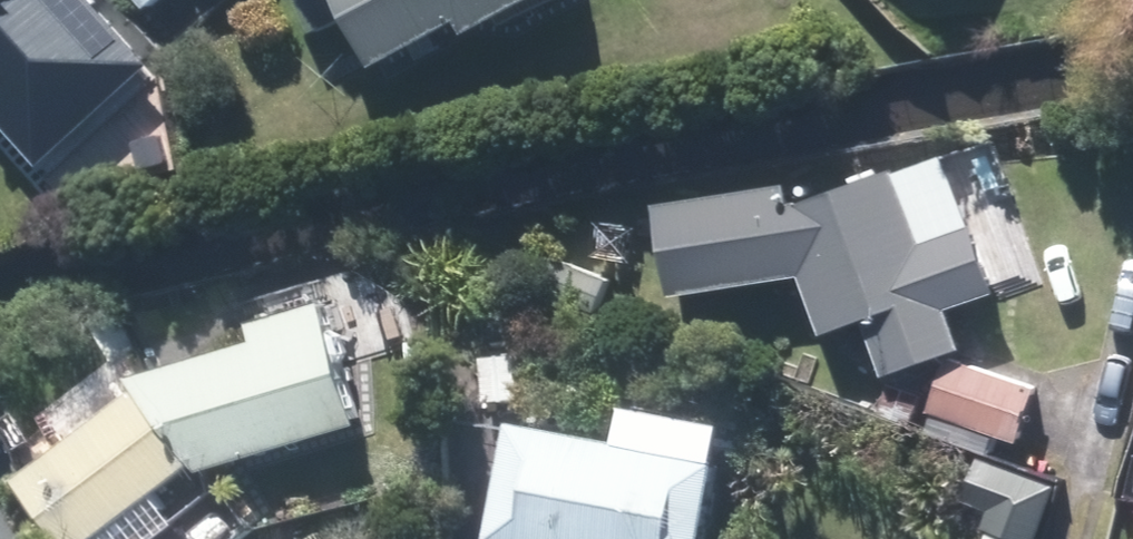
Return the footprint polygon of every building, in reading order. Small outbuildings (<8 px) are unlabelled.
[(156,18),(177,0),(140,0),(156,18)] [(301,41),(333,25),(321,0),(280,0),(301,41)] [(368,57),(454,11),(462,25),(508,0),(337,0),(368,57)] [(972,362),(958,323),(1006,305),(983,236),(935,253),(912,187),(809,221),(809,216),(800,218),(796,198),(668,220),(683,310),(815,287),(835,347),(875,333),(894,389),(972,362)] [(24,496),(58,538),(165,538),(149,519),(208,472),(214,482),(369,436),(333,315),(260,335),(266,355),(143,391),(147,397),(24,496)] [(130,318),(46,361),(71,406),(154,363),(130,318)] [(469,349),(474,390),(507,387),(503,346),(469,349)] [(939,421),(1027,452),(1045,398),(957,369),(939,421)] [(900,393),(888,424),(916,434),(928,404),(900,393)] [(482,538),(696,538),(718,425),(616,407),(609,443),(500,423),(478,538),(482,538)] [(974,498),(1010,510),(1000,538),(1052,538),(1068,494),(986,465),(974,498)] [(239,506),(260,535),(278,522),(257,493),(239,506)]
